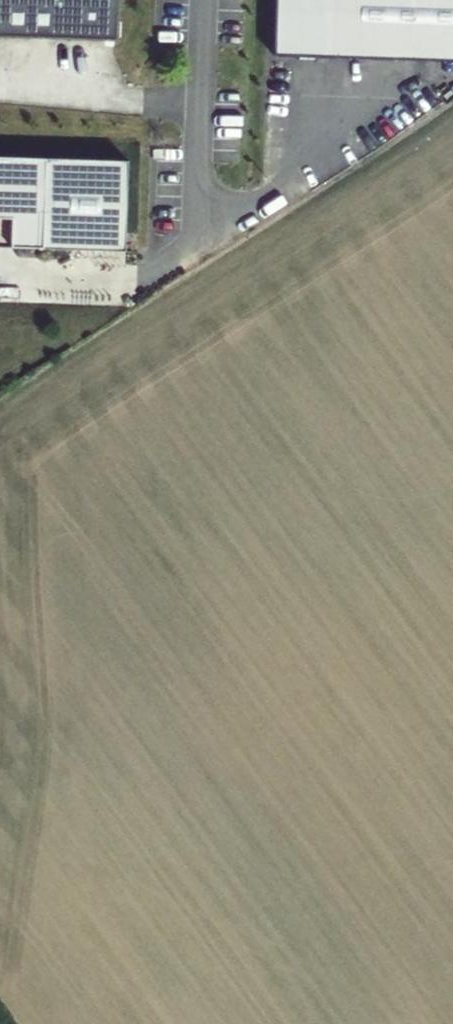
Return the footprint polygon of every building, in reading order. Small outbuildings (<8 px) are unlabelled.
[(115,43),(115,0),(0,0),(0,37),(115,43)] [(277,61),(452,68),(452,0),(277,0),(277,61)] [(0,155),(0,246),(126,251),(129,160),(0,155)]
